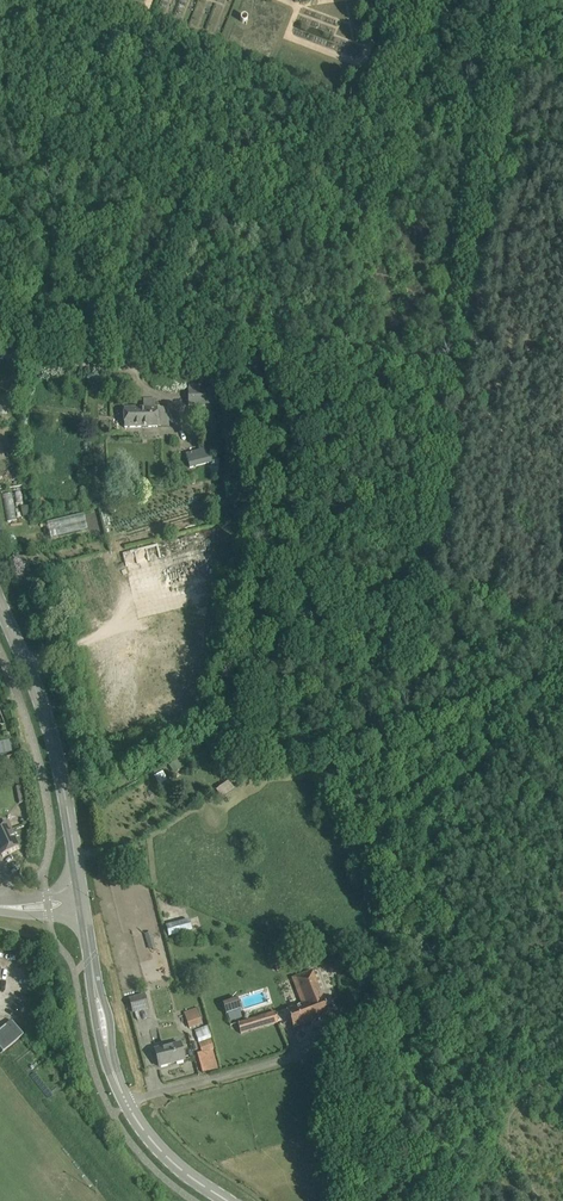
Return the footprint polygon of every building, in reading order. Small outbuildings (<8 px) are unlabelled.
[(205,406),(205,388),(188,388),(188,406),(205,406)] [(143,408),(124,408),(125,428),(169,426),(168,407),(155,407),(155,399),(143,399),(143,408)] [(190,468),(213,462),(209,448),(186,454),(190,468)] [(11,481),(19,479),(16,465),(9,467),(11,481)] [(49,507),(42,498),(37,503),(44,511),(49,507)] [(51,537),(59,536),(58,533),(71,531),(70,521),(77,520),(77,518),(49,522),(51,537)] [(12,752),(10,740),(0,743),(0,755),(12,752)] [(197,752),(189,757),(193,763),(201,758),(197,752)] [(23,779),(17,780),(19,786),(16,787),(19,803),(27,801),(23,779)] [(229,783),(217,791),(223,799),(234,791),(229,783)] [(7,822),(0,826),(0,852),(1,855),(19,847),(7,822)] [(192,930),(188,919),(169,924),(172,936),(192,930)] [(155,947),(151,932),(146,934),(149,948),(155,947)] [(274,966),(276,972),(288,967),(286,961),(274,966)] [(294,1028),(329,1015),(312,971),(292,978),(297,990),(300,989),(305,1003),(287,1010),(294,1028)] [(129,998),(133,1012),(148,1008),(144,994),(129,998)] [(222,1003),(229,1025),(245,1020),(237,999),(222,1003)] [(183,1013),(189,1029),(203,1024),(197,1008),(183,1013)] [(238,1023),(241,1034),(279,1022),(275,1012),(238,1023)] [(20,1038),(23,1035),(12,1021),(6,1026),(0,1030),(0,1048),(3,1052),(7,1049),(20,1038)] [(201,1053),(197,1054),(202,1073),(217,1069),(212,1051),(214,1050),(207,1025),(194,1030),(201,1053)] [(180,1043),(155,1050),(159,1067),(185,1060),(180,1043)]
